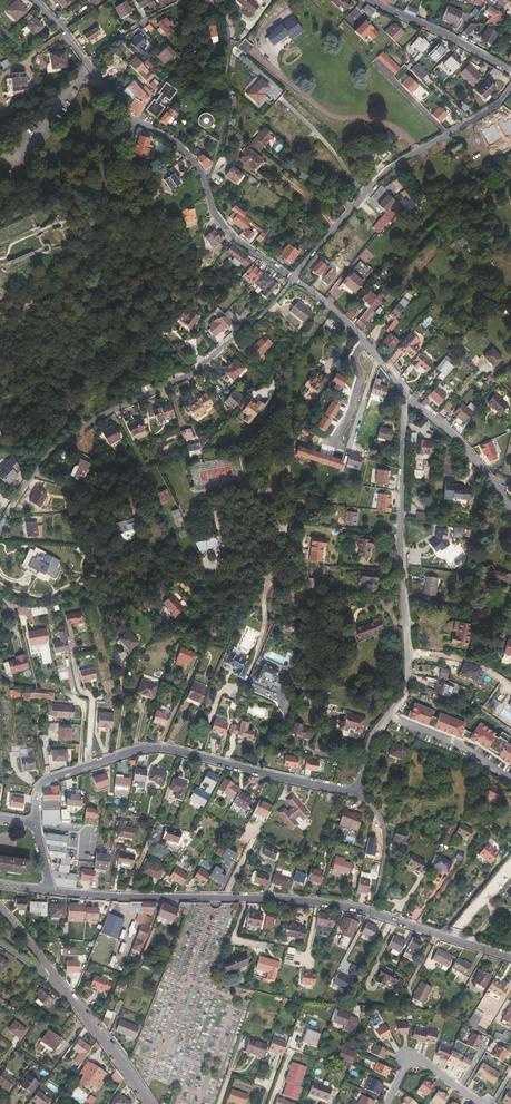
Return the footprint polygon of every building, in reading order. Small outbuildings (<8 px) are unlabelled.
[(27,11),(17,0),(7,10),(16,21),(27,11)] [(237,0),(252,13),(258,6),(251,0),(237,0)] [(331,1),(338,8),(340,5),(343,3),(348,8),(353,3),(349,0),(332,0),(331,1)] [(498,2),(497,3),(498,4),(494,9),(490,6),(486,11),(494,17),(498,12),(499,11),(504,6),(505,4),(509,0),(496,0),(498,2)] [(126,1),(115,7),(121,17),(128,13),(132,11),(126,1)] [(343,3),(340,5),(346,11),(348,8),(343,3)] [(377,10),(366,4),(362,9),(366,12),(370,17),(371,17),(377,10)] [(403,11),(415,16),(418,10),(407,5),(403,11)] [(448,6),(443,17),(451,21),(451,20),(458,23),(463,13),(448,6)] [(502,14),(499,11),(498,12),(494,17),(487,24),(493,24),(502,14)] [(293,17),(274,30),(276,32),(267,38),(272,46),(288,34),(291,38),(302,30),(293,17)] [(31,30),(35,35),(43,27),(35,18),(26,26),(31,30)] [(160,27),(157,30),(161,34),(164,32),(168,36),(173,32),(167,25),(170,23),(166,18),(163,20),(162,19),(157,24),(160,27)] [(208,22),(209,29),(209,28),(211,37),(212,43),(217,42),(218,41),(217,35),(215,27),(217,27),(216,20),(208,22)] [(366,20),(355,31),(362,39),(367,34),(373,39),(379,33),(366,20)] [(470,23),(464,32),(468,35),(477,24),(470,23)] [(154,29),(149,24),(146,27),(151,32),(154,29)] [(391,26),(385,32),(393,40),(394,41),(403,33),(395,24),(393,26),(392,27),(391,26)] [(96,27),(83,35),(88,43),(101,34),(96,27)] [(488,28),(481,39),(491,44),(497,34),(488,28)] [(140,34),(131,43),(142,54),(145,51),(142,47),(147,42),(146,40),(143,38),(140,34)] [(421,52),(413,61),(415,63),(431,46),(427,42),(421,37),(420,38),(418,37),(410,46),(415,51),(417,48),(421,52)] [(245,38),(238,47),(246,54),(250,49),(253,46),(245,38)] [(158,45),(152,39),(149,42),(155,48),(158,45)] [(446,51),(438,43),(427,55),(436,63),(446,51)] [(175,53),(168,46),(157,56),(164,63),(175,53)] [(232,51),(238,56),(240,54),(242,52),(235,46),(233,47),(232,51)] [(149,49),(143,55),(146,58),(151,51),(149,49)] [(52,69),(68,67),(66,50),(50,53),(52,69)] [(377,57),(395,74),(400,68),(383,51),(377,57)] [(453,54),(444,63),(452,72),(462,62),(453,54)] [(137,58),(129,65),(146,81),(147,83),(154,76),(150,72),(146,76),(142,72),(141,71),(145,67),(142,64),(137,58)] [(12,63),(6,59),(0,63),(3,69),(12,63)] [(469,64),(476,71),(480,67),(471,62),(469,64)] [(417,64),(410,70),(421,80),(427,74),(426,72),(417,64)] [(473,85),(481,76),(476,71),(469,64),(460,73),(473,85)] [(27,90),(25,72),(12,73),(12,78),(6,79),(7,91),(14,91),(14,94),(23,93),(23,90),(27,90)] [(406,73),(398,81),(401,83),(408,75),(406,73)] [(409,77),(401,84),(410,93),(413,90),(414,91),(419,87),(409,77)] [(143,110),(157,120),(167,106),(161,102),(164,99),(169,103),(179,89),(165,80),(156,93),(159,95),(156,99),(153,97),(143,110)] [(248,94),(257,102),(262,97),(261,96),(269,87),(261,80),(251,90),(248,94)] [(495,87),(487,80),(477,91),(485,99),(495,87)] [(149,98),(152,94),(145,86),(141,90),(133,81),(123,91),(133,101),(127,109),(136,116),(140,111),(140,112),(150,98),(149,98)] [(152,81),(149,84),(155,91),(158,87),(156,86),(152,81)] [(177,104),(174,103),(174,106),(177,106),(177,109),(179,111),(180,112),(182,113),(184,114),(187,114),(189,113),(190,112),(192,110),(193,109),(193,107),(193,105),(193,103),(192,101),(191,100),(189,98),(186,97),(184,97),(181,98),(180,99),(178,101),(177,104)] [(180,120),(182,116),(168,106),(164,111),(166,112),(160,121),(165,125),(169,119),(171,116),(173,117),(174,116),(175,113),(177,114),(175,116),(180,120)] [(447,114),(439,107),(431,114),(439,122),(447,114)] [(213,128),(215,125),(212,123),(213,122),(213,120),(213,118),(212,117),(211,115),(210,114),(208,113),(207,113),(205,113),(203,113),(201,114),(200,115),(199,117),(198,119),(198,122),(199,124),(200,126),(201,127),(202,127),(203,128),(205,128),(207,128),(208,127),(210,126),(213,128)] [(506,136),(510,134),(510,118),(505,122),(503,118),(498,121),(506,136)] [(502,138),(494,124),(490,126),(490,127),(488,128),(487,127),(483,129),(490,145),(502,138)] [(255,139),(264,146),(270,139),(271,140),(275,136),(265,127),(255,139)] [(388,130),(382,137),(390,144),(396,137),(388,130)] [(150,139),(140,136),(134,154),(149,159),(151,150),(147,148),(149,144),(150,139)] [(255,139),(251,143),(260,150),(264,146),(255,139)] [(456,146),(449,150),(451,154),(458,149),(456,146)] [(245,155),(240,160),(253,171),(263,159),(248,147),(242,153),(245,155)] [(385,148),(378,156),(384,161),(390,153),(385,148)] [(199,152),(195,156),(205,170),(204,171),(206,173),(209,173),(212,162),(199,152)] [(172,164),(174,166),(186,158),(184,156),(172,164)] [(239,178),(242,174),(233,167),(226,175),(236,183),(239,178)] [(164,179),(170,189),(180,183),(170,168),(165,172),(161,175),(159,176),(164,179)] [(249,179),(249,181),(253,184),(256,180),(247,173),(244,176),(249,179)] [(378,205),(386,212),(373,227),(379,232),(402,207),(396,201),(388,194),(378,205)] [(244,230),(250,223),(244,218),(243,217),(245,214),(235,206),(232,209),(235,211),(229,217),(236,223),(244,230)] [(30,218),(34,218),(36,217),(37,215),(38,213),(37,212),(37,210),(34,208),(30,208),(28,209),(26,211),(25,214),(29,216),(30,218)] [(186,208),(181,211),(183,217),(184,222),(185,227),(196,224),(195,219),(193,209),(187,210),(186,208)] [(289,229),(291,231),(299,221),(297,219),(289,229)] [(254,223),(252,225),(262,232),(262,231),(263,230),(254,223)] [(248,226),(242,233),(245,235),(244,236),(249,240),(253,234),(249,230),(251,228),(248,226)] [(214,230),(205,236),(214,248),(222,241),(214,230)] [(256,239),(260,242),(266,235),(262,231),(262,232),(256,239)] [(47,242),(45,242),(41,245),(40,247),(41,251),(41,252),(43,253),(46,254),(50,252),(51,250),(52,249),(52,248),(51,247),(51,245),(49,243),(47,242)] [(251,261),(230,244),(226,249),(220,257),(223,259),(227,256),(226,255),(228,251),(235,256),(234,257),(238,261),(241,263),(246,267),(251,261)] [(286,260),(291,263),(299,252),(297,251),(292,247),(287,244),(279,255),(284,258),(286,260)] [(405,251),(408,254),(414,249),(410,244),(408,246),(409,247),(405,251)] [(320,258),(316,254),(307,264),(311,268),(311,269),(313,271),(315,273),(318,276),(322,272),(326,267),(319,260),(320,258)] [(238,261),(234,257),(232,260),(232,263),(236,266),(239,266),(241,263),(238,261)] [(11,260),(1,262),(0,266),(0,267),(0,268),(1,270),(3,271),(6,272),(9,271),(11,269),(12,267),(12,264),(11,260)] [(352,270),(338,287),(352,294),(364,281),(372,271),(361,261),(352,271),(352,270)] [(263,273),(253,264),(246,272),(252,278),(250,280),(254,283),(263,273)] [(326,267),(322,272),(326,275),(322,279),(328,284),(337,273),(328,265),(326,267)] [(274,280),(265,271),(263,273),(254,283),(263,291),(274,280)] [(202,281),(198,287),(206,296),(208,294),(207,292),(204,284),(202,281)] [(262,294),(266,298),(278,284),(275,281),(262,294)] [(370,306),(377,297),(370,291),(366,295),(365,294),(361,299),(365,302),(370,306)] [(368,308),(357,322),(364,328),(365,328),(369,323),(369,322),(366,319),(373,310),(380,302),(379,301),(382,298),(379,295),(377,297),(370,306),(368,308)] [(403,298),(399,303),(405,308),(409,302),(403,298)] [(312,311),(299,301),(290,311),(304,322),(312,311)] [(405,308),(399,303),(390,314),(395,319),(405,308)] [(180,318),(192,328),(200,319),(187,308),(180,318)] [(229,310),(225,314),(230,319),(234,315),(229,310)] [(246,310),(240,316),(245,322),(252,315),(246,310)] [(349,310),(344,315),(349,319),(354,314),(349,310)] [(366,319),(369,322),(376,313),(373,310),(366,319)] [(320,318),(317,315),(312,321),(316,324),(320,318)] [(221,320),(220,321),(218,319),(216,321),(215,320),(213,322),(213,323),(210,326),(213,330),(211,331),(215,336),(223,330),(224,331),(226,330),(225,327),(229,327),(230,323),(232,321),(230,319),(227,316),(226,318),(225,317),(222,317),(221,320)] [(395,319),(386,330),(389,333),(393,327),(398,321),(395,319)] [(277,344),(265,332),(263,333),(265,336),(252,349),(260,357),(273,343),(275,346),(277,344)] [(419,339),(411,332),(389,359),(394,365),(404,353),(406,351),(408,353),(412,357),(420,348),(415,344),(419,339)] [(399,341),(389,333),(383,341),(392,349),(399,341)] [(146,346),(142,349),(145,353),(146,352),(149,356),(152,354),(147,347),(146,346)] [(142,349),(138,352),(143,359),(149,356),(146,352),(145,353),(142,349)] [(501,358),(492,349),(484,356),(493,366),(501,358)] [(433,364),(420,353),(411,364),(416,369),(419,366),(426,372),(433,364)] [(463,357),(461,360),(472,370),(475,368),(463,357)] [(265,380),(280,361),(276,358),(273,362),(270,360),(261,369),(265,373),(262,377),(265,380)] [(449,363),(444,358),(436,367),(440,370),(441,372),(438,376),(442,380),(446,376),(454,367),(449,363)] [(234,381),(246,367),(237,359),(233,363),(229,368),(225,372),(234,381)] [(327,379),(315,371),(308,380),(313,383),(311,386),(319,392),(327,379)] [(347,380),(336,373),(332,381),(336,384),(334,388),(341,392),(344,388),(342,387),(347,380)] [(490,373),(486,377),(491,381),(493,383),(496,378),(493,375),(490,373)] [(370,395),(384,398),(387,388),(378,385),(380,380),(375,379),(370,395)] [(446,395),(437,386),(429,395),(438,404),(446,395)] [(234,408),(244,396),(236,389),(226,401),(234,408)] [(418,397),(421,393),(416,389),(412,395),(416,399),(418,397)] [(509,406),(496,394),(488,402),(495,409),(496,408),(501,414),(509,406)] [(216,406),(222,400),(219,397),(213,402),(216,406)] [(334,397),(325,412),(332,416),(333,417),(340,406),(339,405),(341,402),(334,397)] [(211,409),(203,398),(198,401),(199,402),(196,404),(196,405),(191,408),(190,405),(185,409),(185,410),(189,415),(190,416),(193,414),(196,419),(201,416),(202,418),(207,415),(206,412),(211,409)] [(421,403),(424,407),(430,401),(426,398),(421,403)] [(251,400),(243,412),(247,415),(244,420),(249,424),(265,404),(259,400),(256,404),(251,400)] [(175,416),(170,403),(165,405),(152,410),(154,416),(155,415),(158,422),(165,420),(165,419),(169,417),(169,419),(172,417),(175,416)] [(472,411),(462,403),(453,413),(463,421),(472,411)] [(330,420),(332,416),(325,412),(317,426),(324,431),(331,420),(330,420)] [(144,431),(139,419),(126,425),(132,437),(144,431)] [(121,439),(114,424),(101,431),(109,445),(121,439)] [(300,431),(307,436),(310,432),(303,427),(300,431)] [(390,440),(393,430),(381,427),(378,437),(390,440)] [(201,449),(208,440),(207,435),(198,437),(199,443),(186,446),(188,452),(201,449)] [(433,454),(435,443),(424,442),(424,441),(418,440),(416,453),(422,454),(422,452),(433,454)] [(491,440),(480,446),(488,463),(499,457),(491,440)] [(296,455),(308,458),(310,450),(298,446),(296,455)] [(310,450),(308,458),(323,463),(326,456),(322,455),(322,453),(310,450)] [(363,457),(350,452),(349,456),(346,464),(359,468),(363,457)] [(326,456),(323,463),(340,468),(343,460),(331,456),(330,457),(326,456)] [(14,457),(0,470),(0,478),(3,481),(4,479),(8,483),(13,479),(15,477),(18,474),(16,473),(21,469),(18,465),(18,464),(14,457)] [(88,470),(91,463),(80,458),(76,465),(77,465),(78,466),(73,475),(73,476),(82,480),(86,469),(88,470)] [(422,478),(424,462),(415,461),(413,477),(422,478)] [(377,469),(375,482),(386,484),(387,480),(388,480),(389,471),(377,469)] [(463,481),(463,480),(453,478),(453,477),(445,476),(443,497),(451,498),(451,497),(456,498),(457,496),(462,497),(462,498),(469,499),(472,482),(463,481)] [(50,495),(39,489),(32,501),(43,507),(50,495)] [(171,499),(166,489),(156,494),(160,504),(171,499)] [(379,493),(377,510),(390,512),(391,503),(390,503),(391,494),(379,493)] [(357,525),(359,507),(356,507),(346,506),(344,524),(357,525)] [(182,521),(178,509),(171,511),(175,523),(182,521)] [(426,515),(427,513),(417,512),(416,519),(425,520),(426,515)] [(288,517),(278,516),(276,532),(286,533),(288,517)] [(134,527),(132,518),(120,521),(122,530),(134,527)] [(37,525),(36,521),(25,523),(27,537),(37,535),(38,535),(37,525)] [(446,540),(447,529),(438,528),(436,537),(436,538),(434,540),(434,549),(435,551),(439,548),(441,550),(449,544),(446,540)] [(326,547),(327,537),(312,535),(309,559),(322,561),(323,547),(326,547)] [(216,547),(217,540),(215,538),(195,542),(199,550),(216,547)] [(369,556),(370,544),(371,545),(372,539),(360,538),(358,549),(359,549),(359,555),(369,556)] [(86,554),(83,544),(78,544),(78,547),(75,549),(83,557),(86,554)] [(61,563),(44,555),(45,552),(35,546),(33,550),(29,548),(27,552),(28,553),(21,567),(27,570),(28,568),(35,572),(37,569),(44,573),(45,572),(52,575),(55,569),(57,570),(61,563)] [(489,576),(506,581),(505,582),(510,584),(510,574),(494,569),(494,567),(493,566),(492,565),(490,565),(488,566),(487,567),(482,566),(477,585),(486,587),(489,576)] [(115,579),(109,570),(105,572),(112,581),(115,579)] [(376,591),(378,572),(361,571),(360,580),(366,581),(365,590),(376,591)] [(424,594),(435,596),(438,578),(426,576),(424,594)] [(185,608),(172,594),(163,602),(173,612),(171,614),(174,618),(185,608)] [(150,597),(142,602),(146,609),(155,603),(150,597)] [(47,614),(46,604),(31,608),(32,616),(47,614)] [(321,616),(323,607),(313,605),(311,614),(321,616)] [(83,622),(81,611),(65,615),(67,624),(77,621),(77,623),(83,622)] [(382,628),(379,617),(371,620),(372,622),(355,628),(359,639),(377,632),(377,630),(382,628)] [(466,646),(472,624),(460,622),(457,631),(456,636),(452,635),(450,643),(466,646)] [(48,641),(46,628),(28,631),(30,644),(48,641)] [(68,650),(64,630),(58,631),(60,640),(53,642),(55,653),(61,651),(68,650)] [(129,650),(138,642),(128,630),(119,639),(129,650)] [(48,644),(40,646),(42,664),(51,662),(48,644)] [(182,647),(180,650),(175,663),(181,666),(183,662),(189,664),(193,655),(194,652),(191,651),(192,649),(187,647),(186,649),(182,647)] [(229,665),(235,653),(230,651),(225,662),(229,665)] [(243,678),(251,662),(235,653),(229,665),(236,668),(233,673),(243,678)] [(15,658),(12,659),(16,671),(28,668),(24,654),(14,656),(15,658)] [(12,659),(7,660),(7,661),(10,671),(10,673),(16,671),(12,659)] [(274,683),(279,670),(262,662),(254,679),(263,683),(265,679),(274,683)] [(476,679),(480,669),(465,663),(461,673),(476,679)] [(96,677),(94,667),(79,670),(82,682),(87,681),(87,679),(96,677)] [(153,698),(157,685),(142,680),(138,692),(153,698)] [(200,703),(206,687),(194,682),(187,696),(194,699),(193,700),(200,703)] [(444,696),(448,685),(439,682),(436,689),(434,688),(433,692),(444,696)] [(29,697),(49,699),(49,692),(49,691),(37,690),(21,688),(22,692),(30,693),(29,697)] [(427,694),(426,696),(427,697),(438,701),(442,703),(443,700),(428,694),(427,694)] [(415,703),(412,711),(410,710),(407,717),(462,738),(463,736),(470,739),(474,742),(475,740),(510,765),(510,747),(506,743),(507,741),(508,740),(506,739),(509,736),(502,730),(497,737),(495,735),(496,733),(483,725),(482,727),(479,725),(474,733),(466,731),(467,730),(463,728),(465,723),(440,713),(438,718),(433,716),(431,715),(433,710),(415,703)] [(74,717),(75,706),(52,704),(51,716),(74,717)] [(171,716),(156,711),(152,723),(166,727),(171,716)] [(112,728),(113,714),(100,712),(98,726),(112,728)] [(361,732),(365,718),(347,713),(345,721),(341,720),(339,727),(347,729),(348,726),(356,728),(356,730),(361,732)] [(224,735),(228,723),(215,719),(211,730),(224,735)] [(240,726),(232,724),(229,732),(238,735),(237,736),(238,738),(241,739),(242,738),(246,739),(247,740),(250,741),(251,740),(254,731),(248,729),(250,722),(242,720),(240,726)] [(308,728),(299,725),(300,723),(291,720),(289,731),(297,733),(297,735),(298,736),(299,737),(301,736),(306,737),(308,728)] [(71,728),(59,727),(58,739),(71,740),(71,728)] [(404,759),(408,748),(393,743),(389,755),(396,757),(396,756),(404,759)] [(33,747),(20,749),(23,771),(36,769),(33,747)] [(67,760),(67,750),(52,750),(52,754),(53,754),(53,760),(67,760)] [(381,763),(384,755),(383,755),(384,753),(382,753),(382,754),(375,752),(373,760),(381,763)] [(298,757),(286,755),(284,765),(296,767),(298,757)] [(319,761),(307,758),(305,768),(317,771),(319,761)] [(143,789),(147,770),(135,768),(133,781),(138,782),(137,788),(143,789)] [(163,784),(166,773),(152,769),(149,780),(163,784)] [(208,772),(199,789),(197,787),(187,806),(199,812),(218,777),(208,772)] [(109,785),(105,774),(93,778),(97,789),(109,785)] [(128,794),(129,779),(123,778),(123,775),(116,775),(114,792),(128,794)] [(181,800),(187,784),(173,779),(170,790),(177,792),(175,798),(181,800)] [(239,787),(225,779),(218,789),(219,790),(227,795),(226,796),(227,796),(231,799),(239,787)] [(497,801),(501,793),(499,791),(500,789),(493,785),(492,787),(491,787),(486,796),(497,801)] [(60,825),(59,786),(51,786),(51,791),(45,791),(45,792),(43,793),(43,800),(42,800),(43,825),(60,825)] [(227,795),(219,790),(217,792),(217,793),(225,798),(226,797),(227,796),(226,796),(227,795)] [(244,809),(251,798),(240,791),(233,802),(244,809)] [(25,795),(14,793),(14,797),(12,797),(10,807),(23,809),(25,795)] [(81,806),(82,795),(68,794),(67,805),(70,806),(73,806),(81,806)] [(293,795),(286,800),(291,807),(286,811),(284,808),(279,812),(288,824),(286,826),(291,832),(303,822),(302,821),(309,815),(297,800),(293,795)] [(266,819),(272,806),(259,800),(253,812),(266,819)] [(98,809),(86,807),(85,817),(100,819),(101,811),(98,811),(98,809)] [(357,831),(362,814),(355,812),(354,814),(353,813),(348,812),(348,809),(344,808),(340,821),(339,824),(349,827),(349,828),(357,831)] [(67,810),(61,810),(61,814),(61,823),(67,823),(70,823),(69,812),(67,813),(67,810)] [(265,822),(266,819),(254,814),(253,816),(265,822)] [(447,824),(436,820),(435,823),(446,828),(447,824)] [(468,839),(473,830),(460,824),(456,832),(468,839)] [(136,839),(138,829),(119,826),(117,836),(136,839)] [(178,844),(182,832),(166,827),(162,839),(178,844)] [(75,888),(79,861),(65,859),(68,837),(44,833),(52,872),(56,886),(75,888)] [(377,834),(369,833),(365,855),(374,857),(377,841),(376,841),(377,834)] [(395,846),(394,849),(398,850),(398,847),(401,848),(402,846),(404,847),(408,838),(395,834),(392,845),(395,846)] [(354,843),(355,837),(347,835),(345,841),(354,843)] [(266,844),(263,842),(258,852),(262,854),(266,844)] [(273,860),(278,850),(266,844),(262,854),(273,860)] [(499,854),(487,844),(479,854),(484,859),(485,857),(491,863),(499,854)] [(220,856),(225,848),(220,845),(215,853),(220,856)] [(226,849),(210,877),(222,884),(226,878),(220,874),(230,858),(234,861),(237,855),(226,849)] [(458,851),(455,858),(460,861),(464,854),(458,851)] [(132,866),(134,855),(119,852),(117,864),(122,865),(122,868),(130,869),(132,866)] [(108,870),(110,855),(96,853),(94,869),(108,870)] [(415,856),(412,855),(407,865),(411,866),(415,856)] [(421,859),(415,856),(411,866),(412,867),(415,869),(415,870),(416,870),(421,859)] [(447,872),(452,862),(438,856),(433,865),(433,866),(432,870),(438,873),(440,869),(442,870),(447,872)] [(30,861),(19,860),(17,860),(0,857),(0,871),(28,874),(30,861)] [(349,873),(351,864),(344,862),(335,859),(332,869),(340,871),(349,873)] [(425,861),(421,859),(416,870),(420,872),(425,861)] [(158,879),(162,869),(147,862),(142,873),(158,879)] [(182,885),(188,876),(175,868),(168,879),(177,884),(178,882),(182,885)] [(318,884),(322,872),(311,868),(307,880),(318,884)] [(94,871),(82,869),(80,880),(92,882),(94,871)] [(193,879),(204,886),(205,883),(210,875),(199,869),(193,879)] [(285,888),(290,872),(283,870),(281,874),(275,872),(271,883),(285,888)] [(265,886),(269,875),(257,871),(257,872),(254,872),(252,874),(251,878),(251,881),(254,882),(253,883),(265,886)] [(303,883),(306,875),(295,872),(293,880),(303,883)] [(366,893),(370,874),(361,872),(357,891),(366,893)] [(209,885),(205,883),(204,886),(200,892),(205,892),(209,885)] [(26,910),(26,899),(16,899),(16,907),(18,907),(18,910),(26,910)] [(47,916),(47,903),(30,902),(29,912),(41,912),(40,916),(47,916)] [(151,915),(156,902),(144,902),(141,907),(143,913),(146,914),(151,915)] [(188,910),(191,903),(180,902),(178,906),(184,908),(182,912),(187,914),(188,910)] [(172,922),(178,909),(163,903),(157,916),(156,919),(167,923),(168,921),(172,922)] [(64,917),(65,905),(51,904),(50,917),(64,917)] [(80,917),(81,906),(68,906),(68,917),(80,917)] [(99,909),(87,907),(86,919),(98,920),(99,909)] [(249,911),(246,924),(260,927),(263,914),(249,911)] [(331,931),(332,930),(332,928),(335,916),(318,912),(316,924),(322,925),(321,933),(329,935),(329,931),(330,931),(331,931)] [(116,939),(124,920),(110,915),(102,933),(116,939)] [(146,915),(142,924),(142,923),(131,950),(139,953),(143,944),(142,943),(143,941),(144,941),(145,937),(147,938),(150,930),(149,930),(150,927),(148,926),(151,917),(146,915)] [(266,916),(264,926),(272,928),(274,917),(266,916)] [(344,931),(342,935),(351,938),(357,922),(344,917),(339,929),(344,931)] [(367,923),(361,933),(366,936),(371,938),(372,939),(378,928),(367,923)] [(132,936),(136,928),(126,924),(123,932),(132,936)] [(287,925),(284,935),(294,937),(301,927),(299,927),(287,925)] [(294,937),(304,939),(306,928),(301,927),(294,937)] [(145,952),(155,928),(153,928),(143,951),(145,952)] [(388,947),(400,953),(405,942),(393,936),(388,947)] [(422,941),(413,937),(405,951),(414,956),(422,941)] [(432,959),(447,967),(453,957),(437,949),(432,959)] [(414,956),(405,951),(403,955),(412,960),(414,956)] [(224,962),(228,972),(247,965),(242,954),(224,962)] [(0,956),(0,970),(1,971),(8,963),(0,956)] [(260,956),(256,968),(267,972),(265,978),(273,981),(278,965),(273,963),(274,961),(260,956)] [(458,958),(452,968),(465,975),(471,966),(463,961),(458,958)] [(79,972),(79,961),(66,961),(66,972),(79,972)] [(355,974),(359,967),(353,964),(349,970),(355,974)] [(315,970),(302,968),(301,980),(314,982),(315,970)] [(376,981),(384,985),(387,980),(394,984),(395,983),(401,987),(404,981),(397,977),(398,976),(382,968),(378,976),(379,976),(376,981)] [(452,968),(450,971),(462,979),(465,975),(452,968)] [(481,971),(474,982),(484,987),(490,976),(481,971)] [(333,983),(345,989),(351,979),(339,972),(333,983)] [(112,983),(108,982),(109,980),(95,974),(90,986),(104,992),(105,989),(109,991),(112,983)] [(501,984),(493,980),(484,994),(498,1002),(507,986),(502,983),(501,984)] [(412,998),(423,1004),(431,987),(421,981),(412,998)] [(472,985),(482,991),(484,987),(474,982),(472,985)] [(53,1001),(41,989),(37,993),(39,996),(37,998),(38,998),(43,1004),(47,1007),(53,1001)] [(43,1004),(38,998),(35,1002),(40,1007),(43,1004)] [(412,999),(411,1001),(422,1007),(423,1004),(412,999)] [(115,1021),(120,1008),(122,1003),(117,1001),(110,1019),(115,1021)] [(510,1025),(510,1008),(510,1007),(502,1020),(506,1022),(510,1025)] [(128,1015),(129,1011),(121,1008),(118,1016),(122,1017),(124,1013),(128,1015)] [(476,1009),(467,1023),(475,1028),(484,1014),(476,1009)] [(338,1010),(334,1022),(344,1026),(343,1030),(346,1031),(349,1023),(352,1017),(348,1015),(349,1014),(338,1010)] [(107,1028),(110,1019),(104,1016),(102,1022),(107,1028)] [(349,1023),(346,1031),(350,1033),(353,1034),(359,1019),(352,1017),(349,1023)] [(139,1027),(121,1020),(116,1031),(134,1038),(139,1027)] [(20,1038),(26,1030),(15,1021),(8,1030),(20,1038)] [(407,1022),(396,1023),(396,1032),(400,1032),(401,1034),(408,1034),(407,1022)] [(385,1025),(375,1030),(380,1039),(384,1037),(384,1039),(391,1035),(385,1025)] [(316,1047),(320,1034),(307,1029),(302,1042),(306,1043),(307,1045),(309,1045),(310,1044),(316,1047)] [(426,1031),(415,1029),(412,1038),(417,1039),(416,1041),(423,1043),(424,1041),(426,1033),(426,1031)] [(438,1032),(428,1029),(427,1033),(426,1033),(424,1041),(425,1041),(425,1042),(429,1043),(429,1042),(431,1043),(435,1044),(438,1032)] [(505,1043),(510,1033),(505,1029),(502,1034),(496,1031),(493,1037),(505,1043)] [(54,1050),(61,1040),(48,1030),(41,1040),(54,1050)] [(472,1033),(466,1045),(477,1050),(483,1038),(472,1033)] [(245,1051),(257,1055),(262,1042),(250,1038),(245,1051)] [(273,1038),(268,1050),(276,1053),(281,1040),(273,1038)] [(80,1065),(92,1048),(80,1040),(74,1049),(80,1053),(74,1061),(80,1065)] [(281,1040),(276,1053),(277,1053),(278,1052),(282,1053),(286,1042),(281,1040)] [(262,1042),(257,1055),(262,1057),(267,1044),(262,1042)] [(375,1044),(371,1053),(384,1058),(388,1049),(375,1044)] [(436,1055),(440,1057),(443,1058),(442,1059),(447,1061),(451,1050),(452,1049),(441,1044),(436,1055)] [(498,1045),(492,1056),(503,1062),(509,1052),(502,1047),(498,1045)] [(342,1047),(338,1058),(351,1062),(356,1052),(342,1047)] [(451,1050),(447,1061),(455,1064),(455,1063),(459,1065),(458,1066),(466,1071),(472,1061),(464,1056),(463,1058),(458,1056),(459,1054),(451,1050)] [(101,1084),(108,1075),(89,1061),(81,1073),(84,1075),(82,1078),(79,1082),(91,1090),(94,1086),(97,1081),(101,1084)] [(287,1082),(283,1094),(297,1099),(301,1087),(299,1086),(306,1067),(292,1062),(285,1081),(287,1082)] [(378,1062),(373,1071),(386,1077),(390,1068),(378,1062)] [(501,1074),(484,1064),(474,1081),(479,1084),(483,1078),(485,1079),(494,1085),(501,1074)] [(111,1078),(120,1084),(123,1079),(117,1070),(111,1078)] [(4,1072),(0,1077),(0,1084),(8,1090),(15,1080),(4,1072)] [(32,1093),(39,1083),(28,1075),(20,1085),(32,1093)] [(370,1077),(364,1089),(377,1095),(383,1084),(370,1077)] [(428,1083),(425,1080),(418,1090),(426,1096),(434,1086),(431,1083),(430,1084),(428,1083)] [(313,1081),(308,1094),(327,1101),(332,1088),(328,1087),(323,1085),(313,1081)] [(228,1100),(237,1103),(245,1103),(248,1095),(231,1089),(228,1100)] [(38,1091),(32,1100),(37,1103),(47,1103),(51,1100),(38,1091)] [(442,1093),(439,1091),(431,1100),(436,1103),(444,1103),(449,1097),(446,1094),(445,1095),(442,1093)] [(502,1102),(506,1103),(510,1103),(510,1093),(508,1091),(502,1102)] [(118,1094),(111,1103),(131,1103),(118,1094)] [(91,1095),(86,1102),(90,1103),(92,1103),(96,1099),(91,1095)] [(362,1095),(357,1103),(373,1103),(374,1101),(362,1095)] [(401,1103),(416,1103),(417,1103),(406,1095),(404,1098),(405,1099),(404,1101),(401,1103)]
